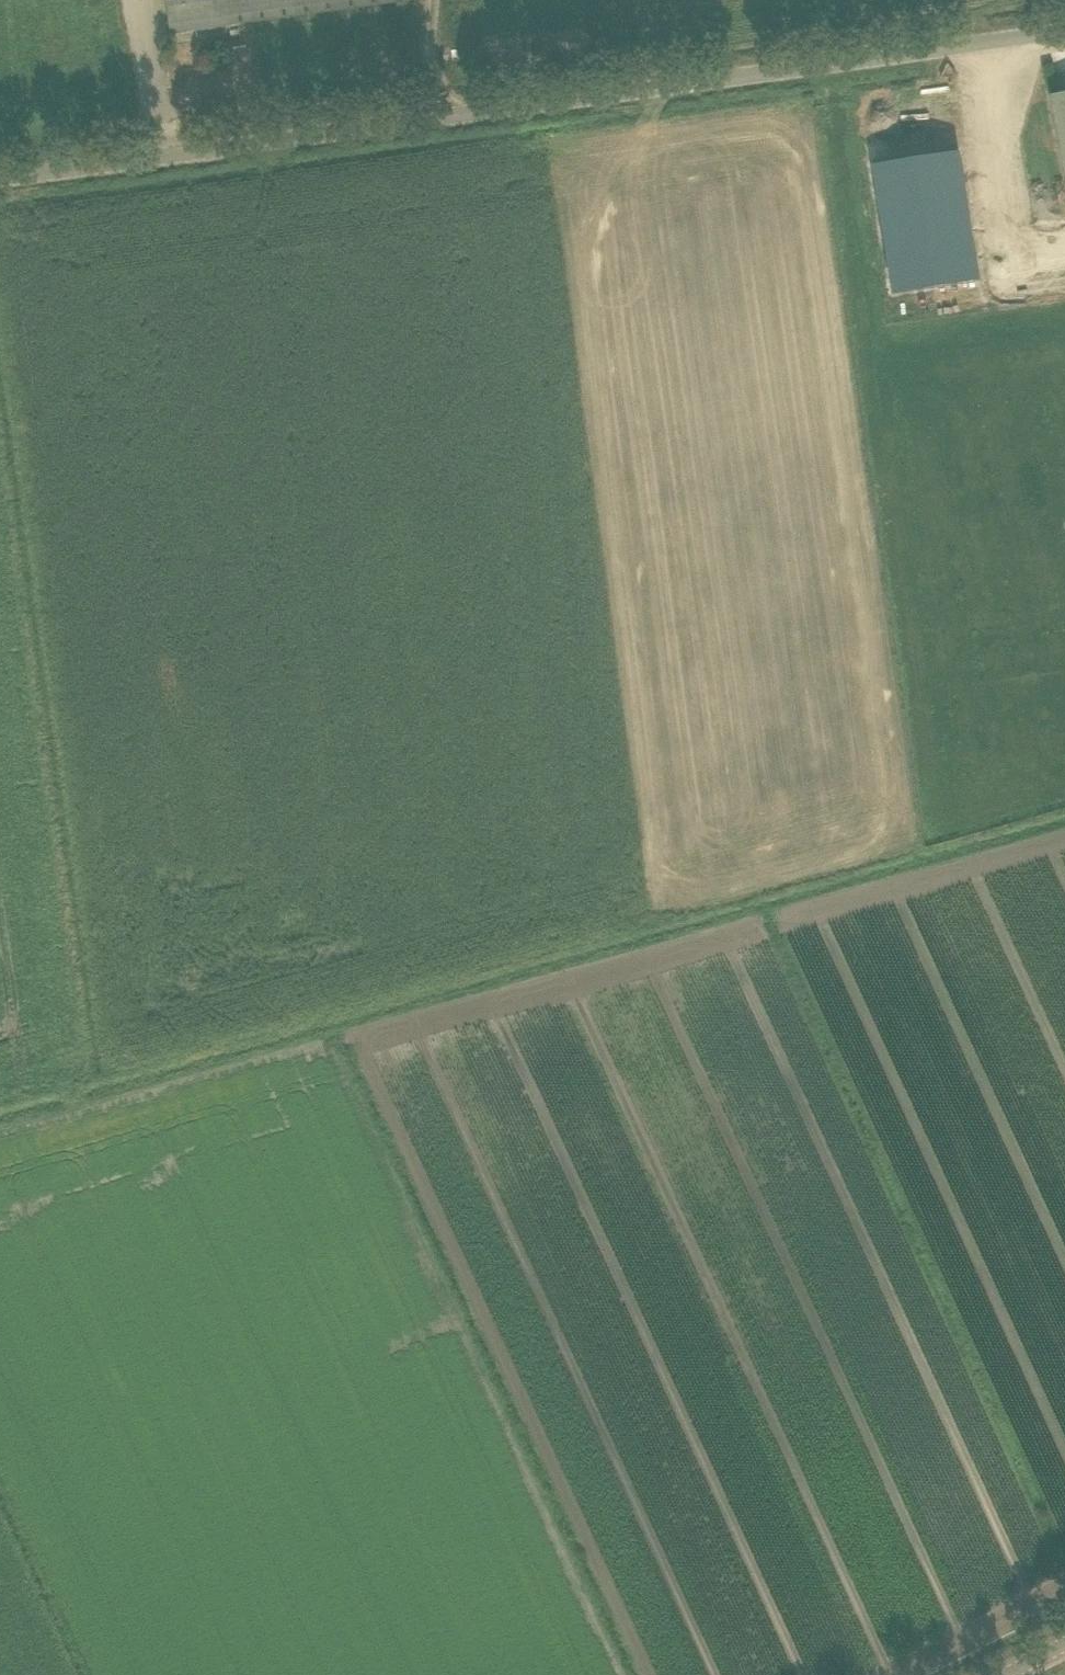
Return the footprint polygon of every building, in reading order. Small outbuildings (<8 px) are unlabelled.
[(409,0),(167,0),(168,7),(171,33),(409,0)] [(1052,96),(1056,118),(1064,169),(1064,94),(1052,96)] [(875,165),(894,295),(980,281),(962,151),(875,165)]
